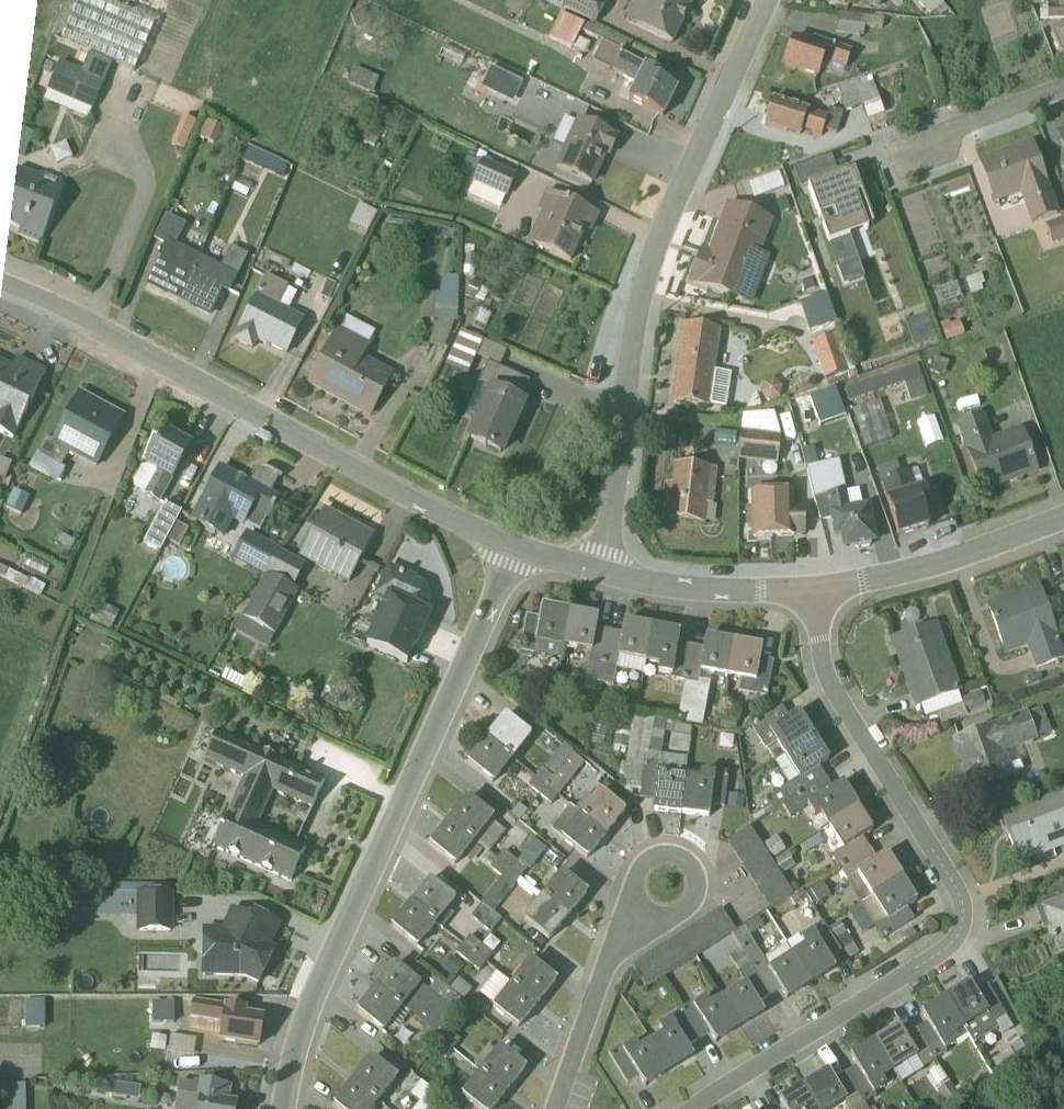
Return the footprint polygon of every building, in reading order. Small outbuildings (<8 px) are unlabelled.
[(137,75),(158,24),(103,0),(77,0),(59,41),(137,75)] [(561,8),(596,24),(601,14),(608,0),(565,0),(561,8)] [(671,44),(693,0),(636,0),(625,22),(671,44)] [(879,13),(885,0),(853,0),(879,13)] [(1063,15),(1063,6),(1048,7),(1049,16),(1063,15)] [(662,118),(675,91),(657,82),(661,75),(622,55),(626,46),(562,13),(549,39),(568,49),(577,33),(602,45),(593,63),(625,79),(617,95),(662,118)] [(865,19),(840,16),(837,36),(863,39),(865,19)] [(792,41),(784,66),(817,77),(820,70),(843,78),(851,54),(813,42),(811,47),(792,41)] [(90,112),(109,66),(89,58),(82,73),(57,63),(45,94),(90,112)] [(525,78),(495,63),(487,79),(516,95),(525,78)] [(870,79),(837,90),(844,111),(877,101),(870,79)] [(825,119),(772,102),(765,126),(798,137),(800,131),(819,137),(821,131),(835,136),(842,114),(828,110),(825,119)] [(563,148),(555,168),(591,184),(603,155),(608,157),(616,139),(564,117),(553,144),(563,148)] [(8,151),(24,156),(32,128),(15,124),(8,151)] [(1034,146),(976,165),(989,204),(1017,194),(1027,224),(1057,214),(1034,146)] [(517,175),(478,157),(466,182),(506,200),(517,175)] [(0,213),(0,220),(19,228),(17,234),(42,245),(66,187),(19,168),(0,213)] [(746,182),(753,199),(786,187),(779,170),(746,182)] [(846,174),(807,188),(827,244),(873,228),(858,186),(851,188),(846,174)] [(595,215),(545,193),(537,212),(541,214),(528,245),(568,262),(582,231),(587,233),(595,215)] [(697,262),(690,281),(750,305),(768,259),(759,256),(772,223),(729,206),(706,265),(697,262)] [(146,284),(177,299),(199,253),(178,244),(188,222),(168,212),(156,238),(166,242),(146,284)] [(1045,226),(1052,247),(1063,243),(1063,219),(1045,226)] [(221,264),(199,253),(177,299),(208,314),(219,290),(227,294),(246,254),(241,252),(242,251),(229,245),(221,264)] [(256,340),(287,355),(304,320),(289,312),(299,293),(283,285),(288,275),(271,267),(235,341),(251,349),(256,340)] [(964,281),(970,296),(982,291),(980,286),(984,285),(980,275),(964,281)] [(436,277),(436,294),(428,294),(428,321),(435,321),(435,322),(437,322),(428,347),(441,352),(453,322),(456,322),(457,278),(436,277)] [(955,284),(934,291),(939,305),(960,298),(955,284)] [(471,285),(465,297),(482,305),(488,293),(471,285)] [(484,333),(491,315),(479,310),(471,328),(484,333)] [(904,323),(913,349),(935,341),(926,315),(904,323)] [(308,381),(371,415),(394,373),(364,357),(376,334),(343,316),(308,381)] [(948,321),(939,324),(945,342),(962,336),(958,322),(950,325),(948,321)] [(683,326),(672,402),(724,410),(730,375),(714,372),(720,331),(683,326)] [(528,383),(498,369),(505,354),(461,332),(445,366),(466,376),(475,358),(488,365),(465,415),(476,420),(467,439),(501,455),(524,404),(519,401),(528,383)] [(839,332),(811,343),(824,380),(853,370),(839,332)] [(943,377),(949,364),(948,363),(934,359),(933,361),(925,358),(921,367),(929,371),(929,373),(943,377)] [(14,440),(45,373),(15,359),(12,367),(0,362),(0,433),(14,440)] [(917,365),(843,389),(847,403),(903,384),(909,403),(927,397),(917,365)] [(835,386),(808,395),(818,423),(845,414),(835,386)] [(95,469),(121,418),(79,396),(55,443),(46,439),(29,470),(57,485),(65,471),(60,468),(68,454),(95,469)] [(880,402),(852,411),(864,450),(892,441),(880,402)] [(956,424),(982,492),(1006,483),(1006,481),(1035,470),(1019,428),(992,439),(982,414),(956,424)] [(154,438),(140,464),(143,465),(129,489),(159,506),(191,447),(166,433),(161,442),(154,438)] [(736,460),(775,465),(779,438),(740,433),(736,460)] [(834,536),(841,535),(845,549),(857,546),(858,550),(869,547),(869,543),(873,542),(866,511),(863,511),(858,492),(845,495),(837,462),(815,467),(811,448),(801,451),(820,522),(830,520),(834,536)] [(897,537),(926,528),(921,511),(928,509),(916,470),(909,472),(909,473),(899,476),(895,462),(876,468),(897,537)] [(715,469),(674,464),(670,494),(664,493),(661,521),(695,525),(697,505),(710,507),(715,469)] [(266,507),(281,479),(269,471),(259,470),(253,476),(247,485),(218,469),(190,524),(220,540),(230,521),(243,528),(245,523),(261,531),(272,510),(266,507)] [(751,490),(752,538),(755,538),(755,541),(769,540),(769,538),(803,535),(802,516),(792,516),(791,489),(751,490)] [(160,551),(181,511),(165,503),(144,543),(160,551)] [(373,536),(322,510),(296,559),(348,585),(373,536)] [(265,578),(280,552),(245,532),(230,558),(265,578)] [(305,566),(280,552),(265,578),(234,632),(266,650),(298,593),(292,589),(305,566)] [(417,623),(427,601),(421,584),(388,569),(375,597),(384,601),(364,645),(407,664),(424,626),(417,623)] [(1063,661),(1040,591),(987,608),(1004,659),(1027,651),(1033,670),(1063,661)] [(563,650),(569,615),(541,609),(538,620),(525,617),(518,651),(561,660),(563,650)] [(598,684),(608,633),(595,630),(597,621),(569,615),(563,650),(589,655),(584,681),(598,684)] [(642,675),(644,665),(652,630),(624,625),(622,635),(608,633),(598,684),(612,686),(615,670),(642,675)] [(929,628),(892,641),(916,707),(952,694),(929,628)] [(679,636),(652,630),(644,665),(658,668),(657,674),(670,676),(669,680),(684,683),(691,647),(677,644),(679,636)] [(699,681),(700,674),(727,679),(734,645),(707,639),(704,653),(704,649),(691,647),(678,725),(702,730),(710,683),(699,681)] [(761,650),(734,645),(727,679),(740,682),(738,691),(766,697),(773,663),(759,661),(761,650)] [(943,714),(948,727),(987,712),(979,693),(959,700),(962,707),(943,714)] [(812,738),(796,712),(786,718),(780,708),(750,726),(757,738),(768,732),(782,756),(812,738)] [(1040,710),(953,742),(972,792),(1014,776),(1006,755),(1033,744),(1032,743),(1050,736),(1040,710)] [(628,751),(634,719),(618,717),(613,748),(628,751)] [(515,763),(533,741),(504,718),(486,741),(515,763)] [(640,789),(651,722),(634,719),(628,751),(622,786),(640,789)] [(737,721),(721,719),(719,730),(735,733),(737,721)] [(664,722),(651,722),(646,756),(640,789),(641,799),(654,801),(652,811),(680,814),(684,780),(686,759),(660,756),(664,722)] [(603,747),(607,728),(594,725),(590,744),(603,747)] [(562,745),(543,729),(535,740),(554,756),(562,745)] [(203,762),(241,780),(211,846),(291,883),(306,850),(255,826),(270,793),(310,811),(324,782),(217,732),(203,762)] [(774,761),(788,785),(766,799),(770,805),(750,818),(754,824),(781,807),(825,780),(818,770),(827,764),(812,738),(782,756),(774,761)] [(497,786),(515,763),(486,741),(468,764),(497,786)] [(557,796),(582,765),(572,757),(547,788),(557,796)] [(698,781),(684,780),(680,814),(707,818),(709,806),(722,808),(726,775),(699,772),(698,781)] [(841,784),(831,790),(825,780),(781,807),(788,818),(806,807),(813,818),(819,815),(827,827),(856,809),(841,784)] [(605,835),(623,812),(594,790),(576,813),(605,835)] [(1018,864),(1063,847),(1063,793),(1001,816),(1018,864)] [(487,855),(505,832),(466,802),(448,824),(476,847),(487,855)] [(587,858),(605,835),(576,813),(568,806),(550,829),(587,858)] [(868,849),(862,841),(872,835),(856,809),(827,827),(841,851),(830,858),(837,868),(868,849)] [(458,869),(476,847),(448,824),(430,847),(458,869)] [(749,829),(727,843),(768,910),(791,897),(749,829)] [(776,838),(763,846),(770,858),(784,850),(776,838)] [(561,860),(535,840),(528,849),(554,869),(561,860)] [(875,860),(868,849),(837,868),(845,881),(855,875),(870,899),(899,881),(883,855),(875,860)] [(787,855),(774,862),(782,875),(794,867),(787,855)] [(492,913),(519,879),(508,871),(481,905),(492,913)] [(568,917),(586,895),(557,872),(539,895),(568,917)] [(914,905),(899,881),(870,899),(860,905),(882,941),(913,922),(906,910),(914,905)] [(70,915),(135,916),(135,882),(114,882),(114,893),(70,893),(70,915)] [(441,928),(459,905),(431,883),(413,906),(441,928)] [(822,885),(810,892),(818,904),(829,897),(822,885)] [(550,940),(568,917),(539,895),(521,918),(550,940)] [(173,937),(173,897),(140,897),(140,937),(173,937)] [(1036,911),(1043,930),(1047,929),(1056,953),(1063,950),(1063,902),(1036,911)] [(492,913),(481,905),(470,918),(490,933),(500,920),(492,913)] [(423,951),(441,928),(413,906),(394,929),(423,951)] [(269,960),(263,957),(277,926),(251,914),(249,919),(230,909),(221,930),(201,929),(200,979),(218,979),(218,977),(245,978),(257,983),(269,960)] [(720,911),(631,968),(647,991),(731,935),(735,933),(720,911)] [(785,945),(762,959),(749,938),(762,928),(757,919),(735,933),(731,935),(740,951),(769,998),(779,991),(784,1000),(809,985),(790,952),(785,945)] [(809,985),(835,970),(829,960),(842,952),(847,961),(857,954),(839,924),(827,931),(824,926),(799,941),(802,945),(790,952),(809,985)] [(468,934),(455,951),(478,969),(491,952),(468,934)] [(769,998),(740,951),(728,958),(745,985),(720,1000),(738,1030),(764,1014),(758,1004),(769,998)] [(535,1005),(553,982),(525,960),(507,982),(535,1005)] [(428,1032),(455,998),(412,965),(404,976),(395,969),(377,991),(405,1014),(428,1032)] [(517,1027),(535,1005),(507,982),(496,974),(478,996),(517,1027)] [(1000,1037),(1012,1030),(986,987),(975,994),(970,985),(945,1001),(967,1038),(972,1045),(996,1030),(1000,1037)] [(387,1036),(405,1014),(377,991),(358,1014),(387,1036)] [(698,1042),(708,1036),(713,1045),(738,1030),(720,1000),(719,998),(708,1005),(705,999),(692,1007),(691,1005),(679,1012),(698,1042)] [(945,1051),(967,1038),(945,1001),(919,1016),(925,1024),(914,1031),(934,1063),(947,1055),(945,1051)] [(256,1048),(261,1019),(243,1016),(244,1011),(193,1002),(188,1031),(218,1036),(217,1041),(256,1048)] [(172,1004),(147,1004),(148,1027),(172,1026),(172,1004)] [(668,1072),(692,1057),(687,1048),(698,1042),(679,1012),(668,1019),(669,1022),(658,1029),(663,1037),(651,1045),(668,1072)] [(899,1085),(934,1063),(914,1031),(904,1037),(899,1029),(874,1044),(894,1077),(899,1085)] [(172,1034),(170,1052),(193,1054),(195,1037),(172,1034)] [(1033,1048),(1026,1036),(1009,1046),(1017,1058),(1033,1048)] [(643,1087),(668,1072),(651,1045),(638,1052),(633,1044),(621,1052),(619,1049),(608,1056),(626,1086),(638,1079),(643,1087)] [(875,1099),(873,1096),(887,1088),(884,1083),(894,1077),(874,1044),(849,1059),(855,1069),(844,1076),(863,1106),(875,1099)] [(506,1094),(524,1071),(496,1049),(489,1057),(478,1048),(466,1063),(478,1072),(506,1094)] [(381,1106),(399,1084),(370,1061),(352,1084),(381,1106)] [(506,1094),(478,1072),(459,1094),(478,1108),(494,1108),(506,1094)] [(845,1103),(848,1108),(864,1108),(863,1106),(844,1076),(834,1082),(828,1072),(803,1088),(817,1108),(835,1108),(845,1103)] [(5,1082),(4,1108),(24,1108),(24,1082),(5,1082)] [(228,1103),(230,1088),(193,1082),(193,1085),(178,1082),(174,1108),(234,1108),(235,1104),(228,1103)] [(381,1106),(352,1084),(334,1107),(337,1108),(379,1108),(381,1106)] [(949,1084),(936,1091),(944,1105),(957,1097),(949,1084)] [(142,1090),(113,1085),(111,1098),(140,1102),(142,1090)] [(782,1108),(817,1108),(803,1088),(779,1104),(782,1108)]
